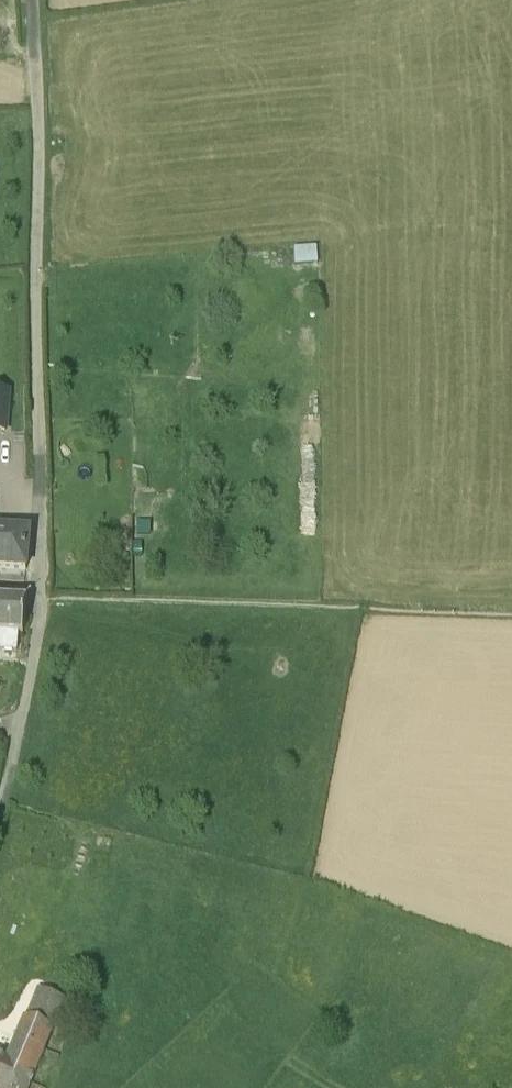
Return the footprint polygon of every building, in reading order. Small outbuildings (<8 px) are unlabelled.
[(295,250),(296,267),(318,266),(318,248),(295,250)] [(0,530),(0,569),(26,571),(29,533),(0,530)] [(17,653),(19,634),(23,634),(26,604),(0,601),(0,651),(17,653)] [(27,1018),(53,1029),(66,998),(38,988),(27,1018)] [(53,1029),(27,1018),(23,1016),(7,1055),(0,1052),(0,1087),(30,1087),(54,1029),(53,1029)]
